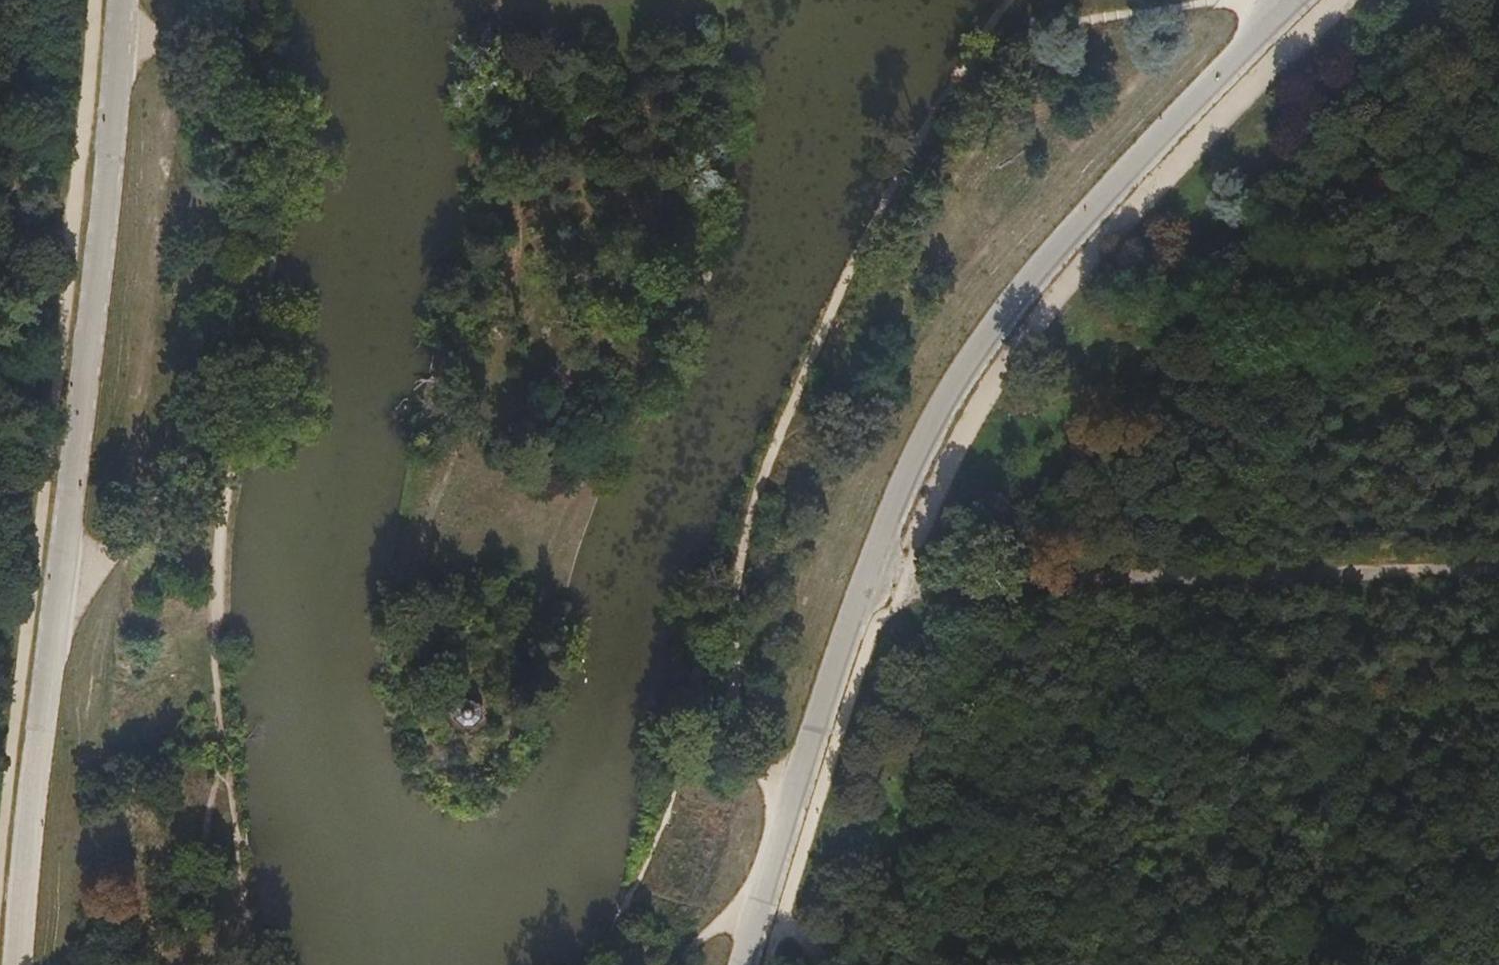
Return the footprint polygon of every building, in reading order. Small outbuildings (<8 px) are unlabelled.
[(481,711),(480,702),(474,696),(465,696),(457,701),(455,710),(459,718),(468,721),(476,719),(481,711)]
